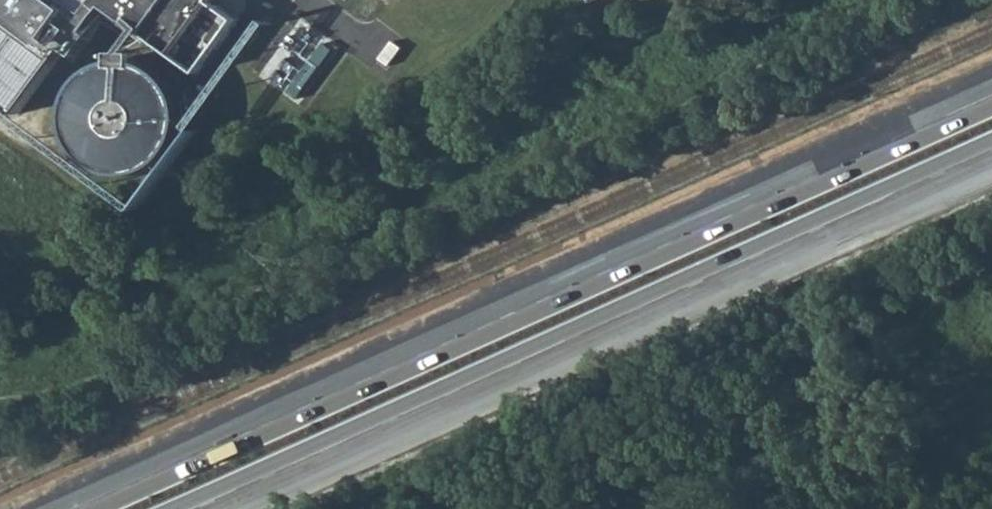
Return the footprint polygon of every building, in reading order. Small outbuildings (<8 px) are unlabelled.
[(226,0),(0,0),(0,105),(17,119),(106,11),(200,89),(243,37),(218,16),(229,3),(226,0)]
